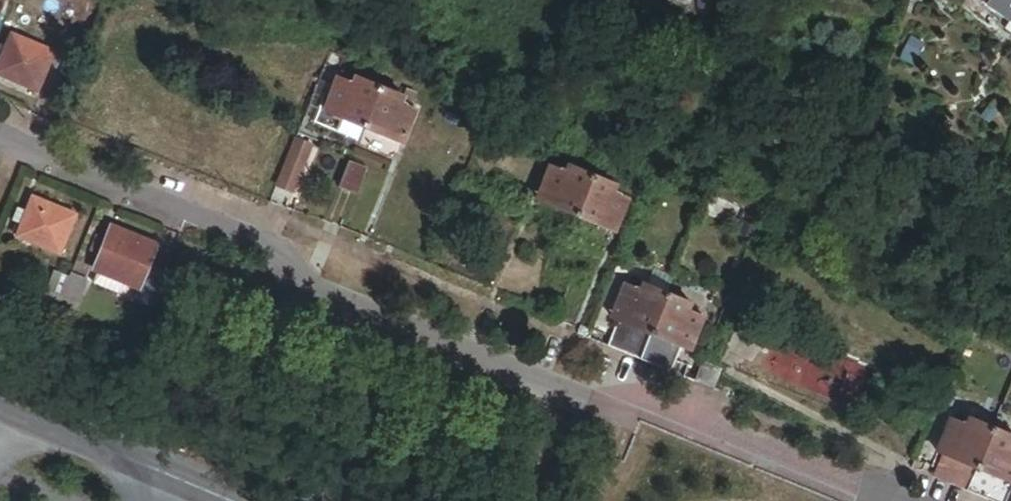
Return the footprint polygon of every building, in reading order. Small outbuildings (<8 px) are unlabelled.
[(54,50),(9,30),(0,52),(0,72),(37,89),(54,50)] [(361,125),(378,84),(354,75),(351,83),(335,76),(326,101),(341,107),(337,115),(361,125)] [(403,134),(414,108),(399,103),(402,94),(378,84),(361,125),(385,135),(388,128),(403,134)] [(341,107),(326,101),(322,109),(337,115),(341,107)] [(361,125),(337,115),(322,109),(319,116),(358,132),(361,125)] [(403,134),(388,128),(385,135),(400,141),(403,134)] [(290,193),(309,147),(293,140),(273,187),(290,193)] [(574,213),(590,173),(568,163),(565,171),(549,164),(539,189),(554,196),(551,203),(574,213)] [(359,191),(367,173),(350,165),(342,183),(359,191)] [(616,222),(627,197),(610,190),(613,182),(590,173),(574,213),(598,223),(601,216),(616,222)] [(672,186),(675,178),(667,174),(663,182),(672,186)] [(49,243),(68,208),(30,189),(12,224),(49,243)] [(551,203),(554,196),(539,189),(536,197),(551,203)] [(616,222),(601,216),(598,223),(613,229),(616,222)] [(750,234),(755,222),(742,217),(737,229),(750,234)] [(144,303),(160,267),(146,261),(153,245),(108,225),(103,236),(94,232),(88,246),(97,250),(91,263),(95,265),(90,278),(115,290),(121,276),(136,283),(130,296),(144,303)] [(60,309),(76,273),(63,268),(61,272),(45,301),(60,309)] [(640,353),(664,292),(641,283),(639,290),(622,283),(612,308),(628,315),(625,322),(616,319),(607,340),(640,353)] [(690,340),(700,315),(684,309),(688,301),(664,292),(640,353),(670,366),(679,345),(671,342),(674,334),(690,340)] [(527,311),(530,305),(512,297),(509,303),(527,311)] [(625,322),(628,315),(612,308),(609,316),(616,319),(625,322)] [(690,340),(674,334),(671,342),(679,345),(686,348),(690,340)] [(711,382),(718,365),(702,358),(695,375),(711,382)] [(968,481),(991,426),(968,416),(965,423),(948,416),(937,443),(952,449),(950,455),(942,452),(936,467),(968,481)] [(991,426),(968,481),(1003,496),(1009,481),(996,475),(999,469),(1010,474),(1010,435),(991,426)] [(950,455),(952,449),(937,443),(934,448),(942,452),(950,455)] [(999,469),(996,475),(1009,481),(1010,482),(1010,474),(999,469)]
